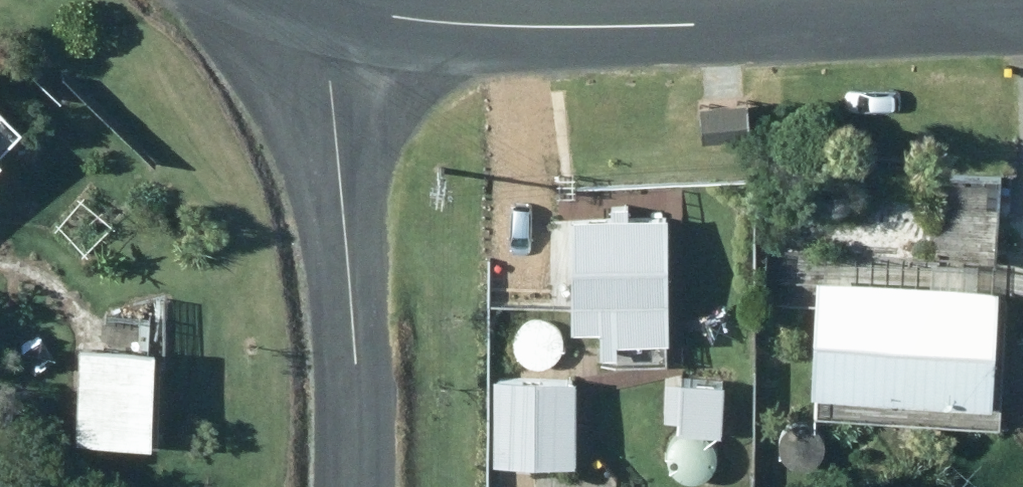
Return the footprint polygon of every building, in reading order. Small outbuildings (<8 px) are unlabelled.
[(747,123),(747,87),(701,88),(702,123),(747,123)] [(569,206),(571,313),(601,312),(601,327),(633,327),(632,323),(664,324),(665,310),(668,309),(667,204),(569,206)] [(811,373),(992,376),(994,366),(996,274),(988,274),(988,256),(931,255),(931,270),(868,269),(868,252),(840,252),(839,267),(813,266),(811,373)] [(150,425),(152,332),(77,331),(75,424),(150,425)] [(576,451),(575,366),(491,367),(493,452),(576,451)] [(678,370),(674,420),(722,423),(725,372),(678,370)] [(546,486),(659,486),(659,470),(546,471),(546,486)]
